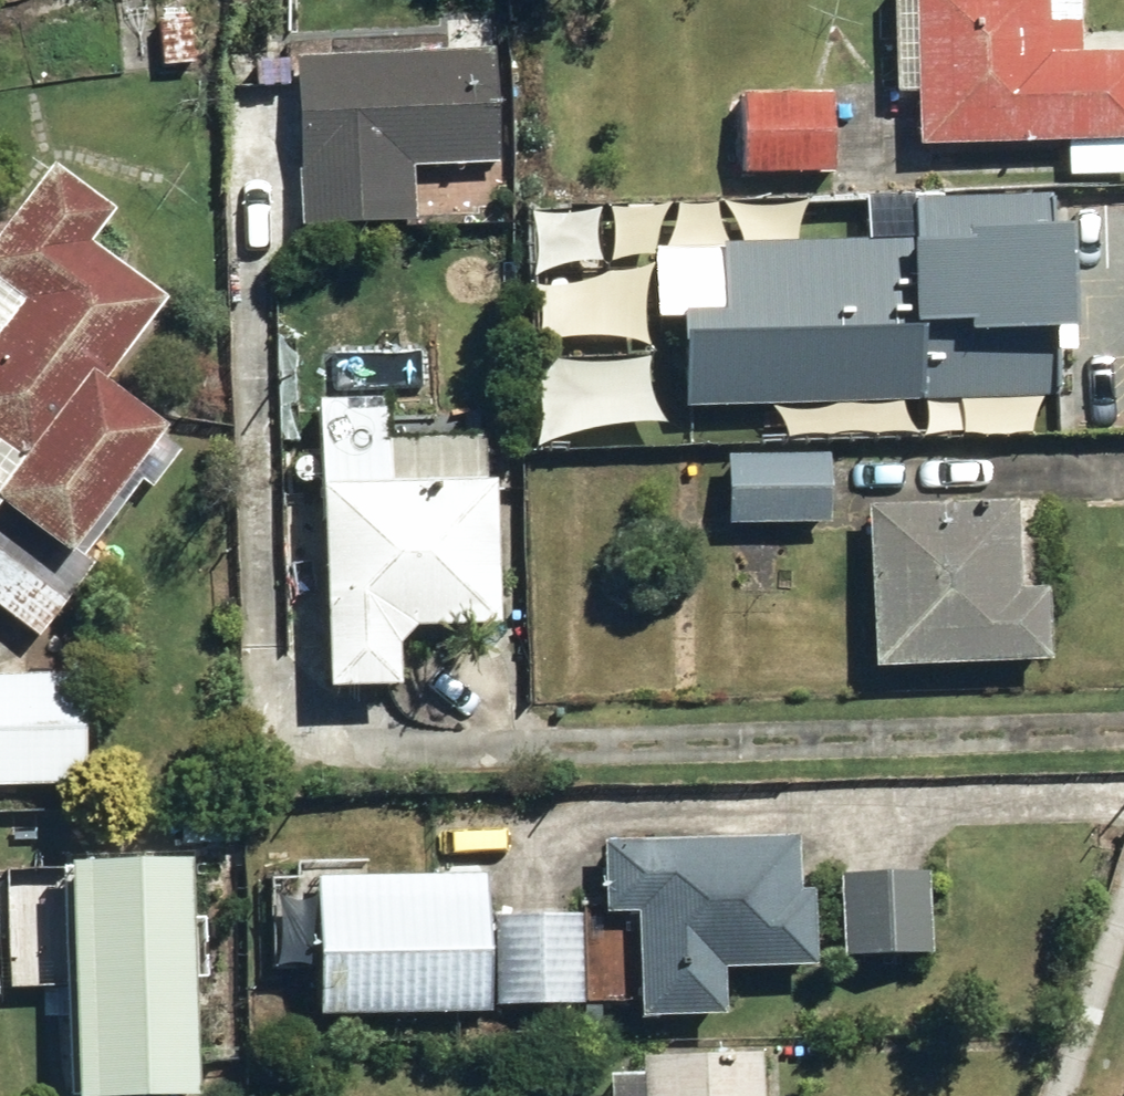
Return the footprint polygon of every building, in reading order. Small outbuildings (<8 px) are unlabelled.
[(905,151),(1123,153),(1123,59),(1078,59),(1079,0),(890,0),(888,92),(908,93),(905,151)] [(448,53),(289,59),(290,239),(500,238),(498,19),(448,19),(448,53)] [(194,23),(149,21),(147,80),(191,82),(194,23)] [(834,98),(736,96),(734,186),(832,189),(834,98)] [(44,166),(0,228),(0,622),(37,648),(175,455),(96,398),(161,307),(82,251),(111,211),(44,166)] [(898,251),(643,253),(647,338),(677,338),(678,412),(916,411),(916,425),(980,425),(980,404),(1062,403),(1060,202),(898,203),(898,251)] [(594,210),(525,210),(525,277),(594,277),(594,210)] [(648,371),(535,366),(532,438),(645,443),(648,371)] [(385,405),(313,407),(314,702),(394,701),(393,640),(492,639),(491,447),(385,448),(385,405)] [(825,456),(714,459),(716,533),(826,530),(825,456)] [(1036,504),(859,514),(868,672),(1045,662),(1036,504)] [(0,674),(0,793),(73,794),(74,675),(0,674)] [(790,846),(593,844),(589,929),(628,931),(627,1019),(717,1020),(718,971),(807,972),(808,893),(790,893),(790,846)] [(46,857),(44,950),(0,948),(0,995),(63,998),(58,1095),(174,1095),(179,982),(197,983),(200,918),(177,917),(179,863),(46,857)] [(481,1024),(481,1013),(533,1015),(532,1051),(571,1052),(572,1017),(576,922),(491,918),(483,918),(484,879),(311,875),(307,1019),(481,1024)] [(925,884),(831,887),(833,966),(927,964),(925,884)] [(598,1076),(598,1095),(754,1095),(754,1061),(631,1060),(631,1075),(598,1076)]
